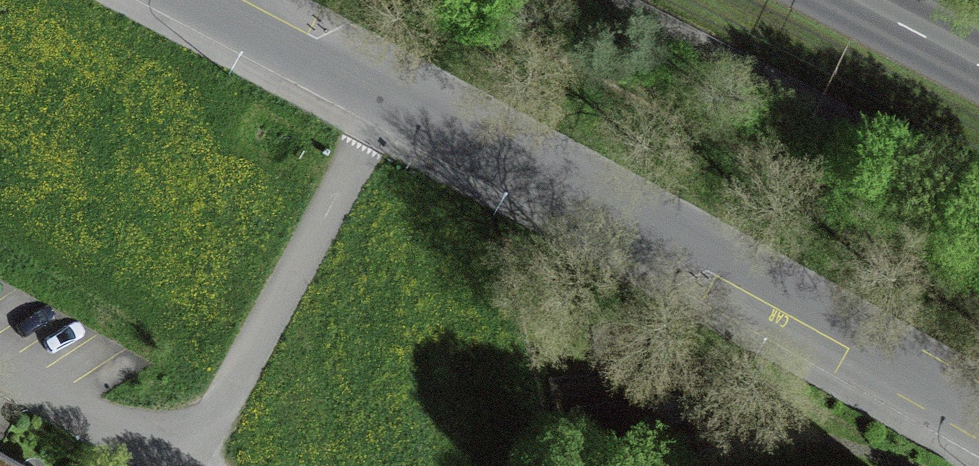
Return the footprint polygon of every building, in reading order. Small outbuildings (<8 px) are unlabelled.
[(0,453),(0,465),(24,465),(0,453)]
